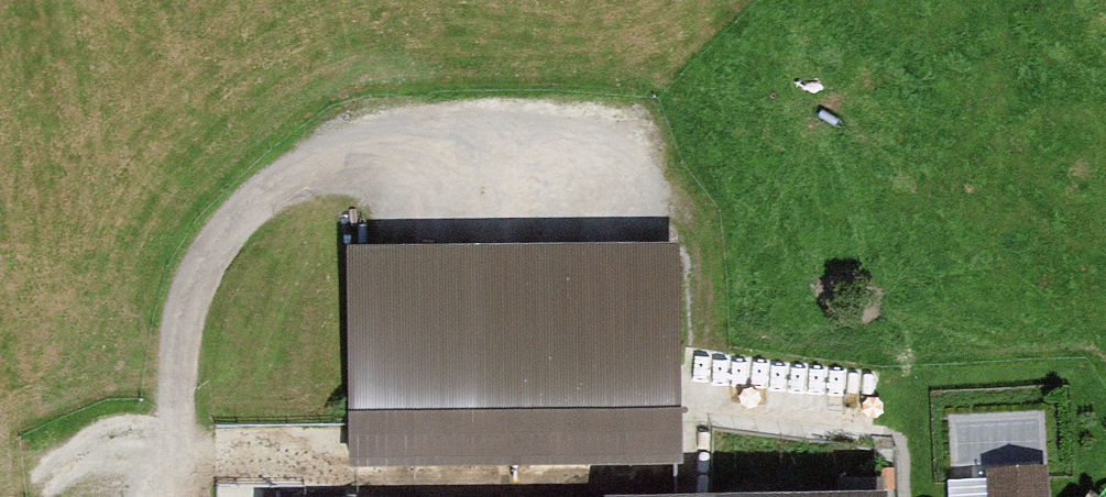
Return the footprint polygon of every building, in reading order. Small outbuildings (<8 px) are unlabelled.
[(674,462),(672,246),(347,249),(349,465),(674,462)] [(1046,466),(980,472),(982,496),(1049,496),(1046,466)]
